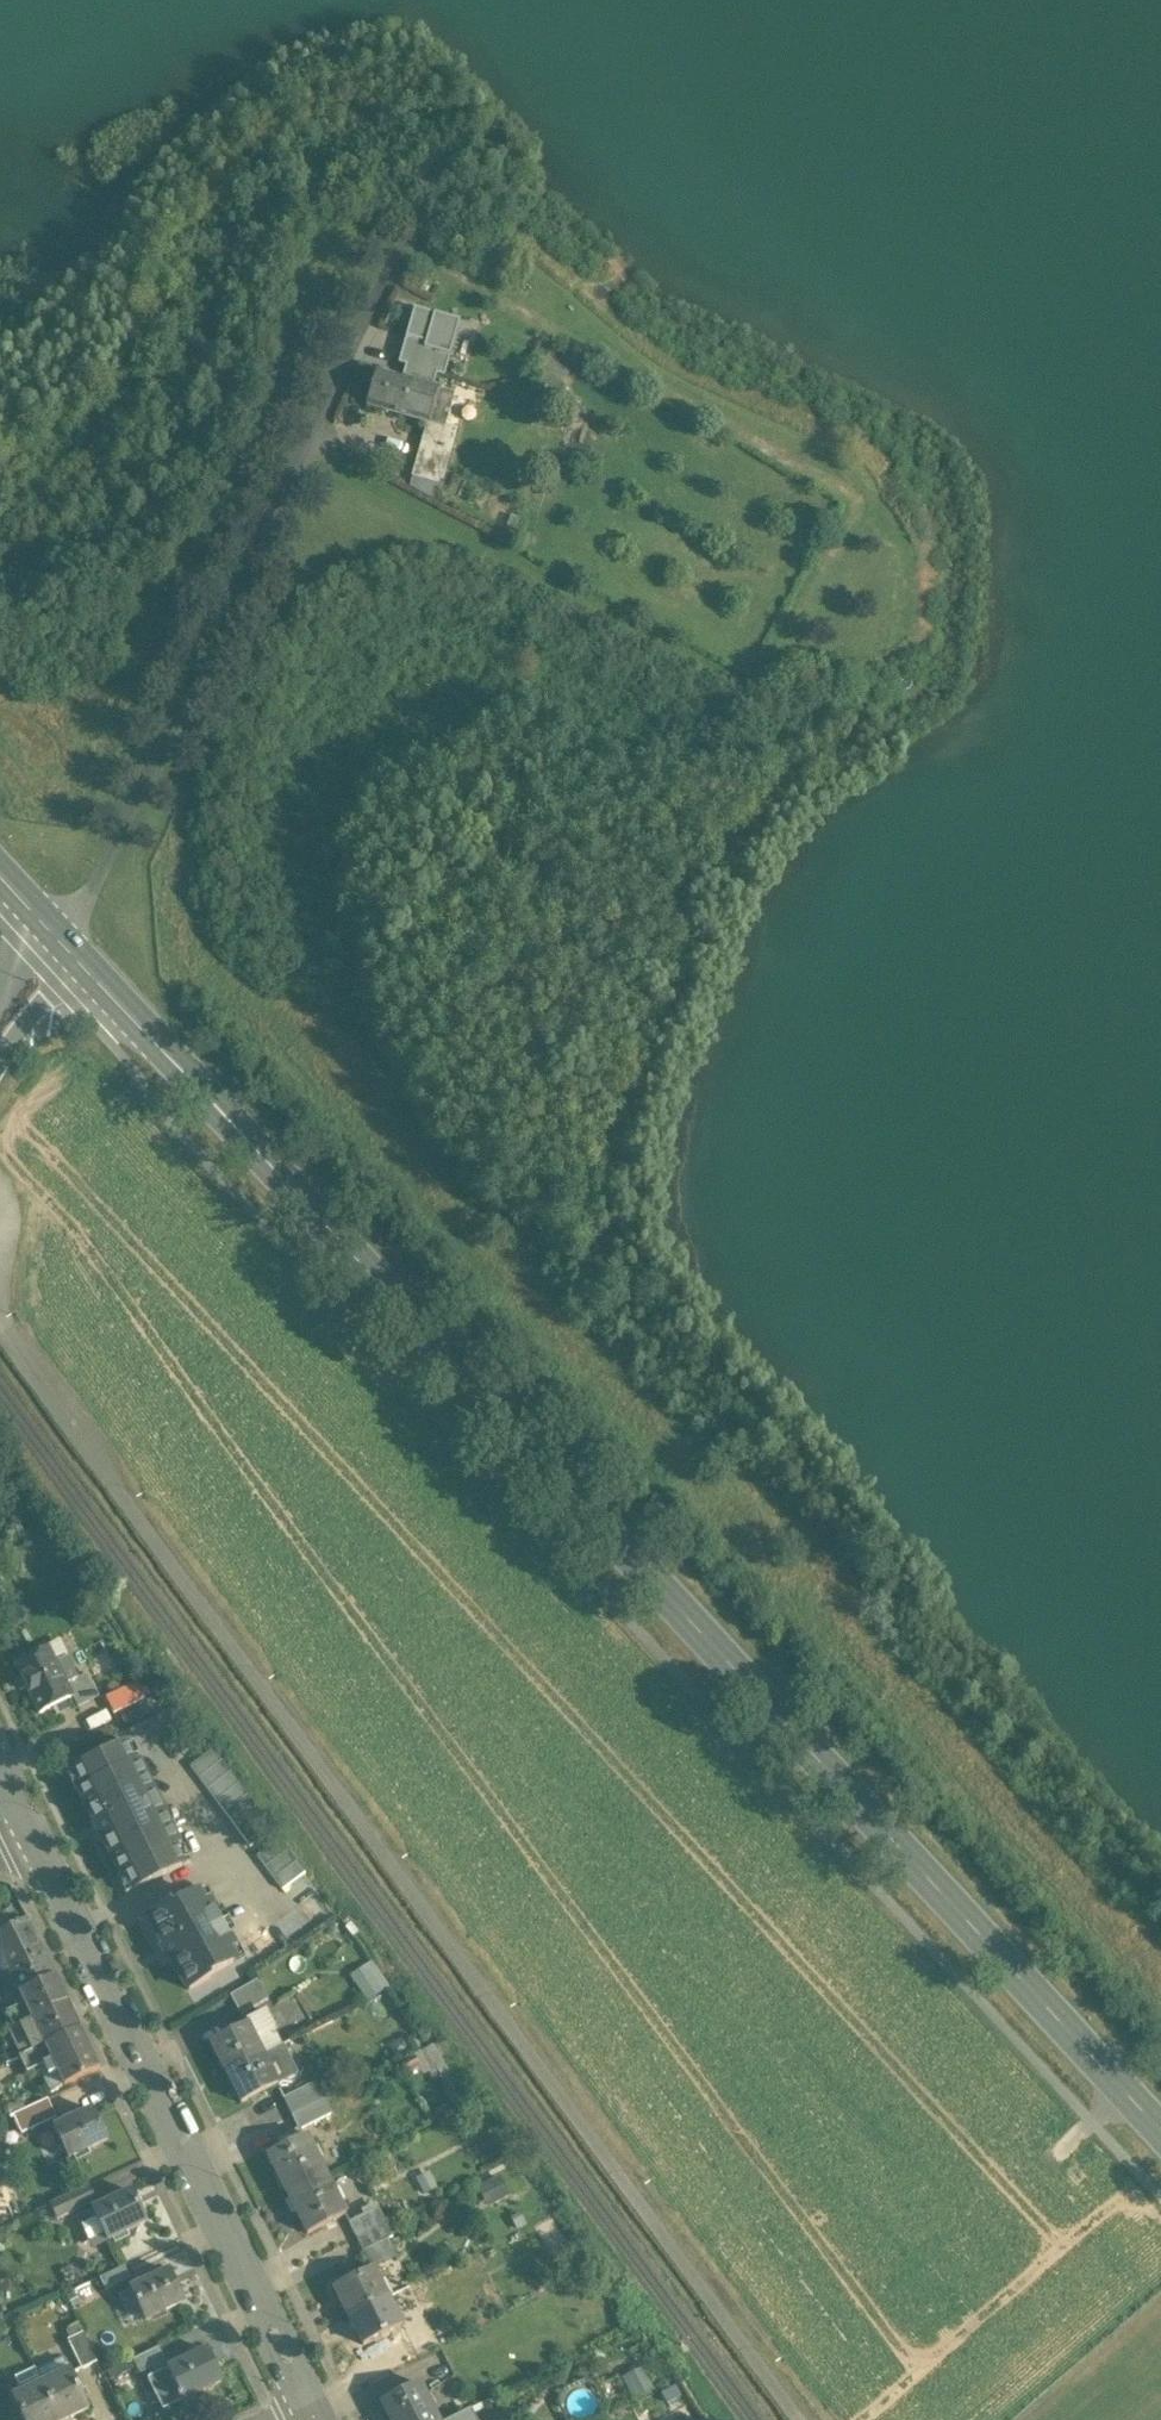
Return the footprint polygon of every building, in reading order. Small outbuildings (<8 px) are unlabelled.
[(414,310),(398,366),(406,368),(402,381),(411,383),(411,384),(433,390),(437,377),(444,379),(460,323),(414,310)] [(402,381),(377,373),(367,408),(401,417),(402,416),(428,424),(437,392),(433,390),(411,384),(411,383),(402,381)] [(456,431),(436,425),(428,424),(423,444),(451,451),(456,431)] [(451,451),(423,444),(413,478),(441,486),(451,451)] [(441,486),(413,478),(410,488),(436,503),(441,486)] [(48,1648),(15,1665),(22,1678),(14,1682),(19,1692),(27,1688),(40,1714),(74,1697),(67,1684),(77,1679),(67,1658),(66,1659),(58,1643),(49,1648),(48,1648)] [(99,1697),(87,1674),(77,1679),(67,1684),(74,1697),(78,1707),(99,1697)] [(138,1683),(107,1698),(114,1714),(146,1698),(138,1683)] [(125,1747),(74,1772),(83,1790),(79,1793),(119,1875),(124,1874),(132,1891),(184,1866),(175,1848),(180,1846),(138,1763),(135,1764),(125,1747)] [(214,1751),(190,1768),(250,1847),(273,1830),(214,1751)] [(306,1874),(280,1840),(257,1856),(283,1891),(306,1874)] [(197,1895),(169,1907),(170,1909),(149,1919),(165,1948),(162,1949),(171,1963),(173,1962),(189,1991),(209,1980),(208,1978),(235,1963),(228,1951),(234,1947),(210,1903),(204,1907),(197,1895)] [(28,1919),(0,1933),(3,1972),(3,1973),(8,1970),(9,1971),(44,1954),(28,1919)] [(44,1954),(9,1971),(19,1994),(20,1994),(55,1977),(44,1954)] [(352,1972),(367,1998),(389,1987),(374,1960),(352,1972)] [(0,1973),(0,2004),(19,1994),(9,1971),(8,1970),(3,1973),(3,1972),(0,1973)] [(25,2004),(4,2014),(12,2031),(23,2026),(33,2021),(32,2020),(68,2004),(55,1977),(20,1994),(25,2004)] [(258,1981),(230,1996),(242,2015),(269,2000),(258,1981)] [(68,2004),(32,2020),(33,2021),(45,2047),(80,2030),(68,2004)] [(267,2013),(246,2023),(247,2025),(248,2024),(257,2041),(276,2031),(267,2013)] [(29,2037),(3,2048),(7,2063),(20,2057),(45,2047),(33,2021),(23,2026),(29,2037)] [(247,2025),(212,2043),(227,2073),(263,2055),(257,2041),(248,2024),(247,2025)] [(80,2030),(45,2047),(57,2072),(64,2086),(99,2070),(80,2030)] [(283,2045),(263,2055),(279,2085),(298,2075),(283,2045)] [(45,2047),(20,2057),(27,2073),(45,2065),(50,2076),(57,2072),(45,2047)] [(263,2055),(227,2073),(242,2104),(279,2085),(263,2055)] [(316,2083),(284,2099),(293,2117),(325,2101),(316,2083)] [(48,2099),(14,2115),(23,2134),(56,2118),(48,2099)] [(325,2101),(293,2117),(299,2131),(332,2115),(325,2101)] [(92,2110),(54,2129),(68,2160),(107,2141),(92,2110)] [(307,2137),(268,2156),(288,2196),(326,2176),(307,2137)] [(326,2176),(288,2196),(308,2235),(346,2216),(326,2176)] [(484,2200),(508,2195),(504,2176),(480,2181),(484,2200)] [(89,2186),(50,2205),(58,2221),(96,2202),(89,2186)] [(132,2192),(78,2218),(89,2241),(104,2234),(108,2242),(147,2224),(132,2192)] [(378,2208),(348,2223),(356,2238),(386,2223),(378,2208)] [(386,2223),(356,2238),(363,2253),(393,2237),(386,2223)] [(393,2237),(363,2253),(371,2268),(401,2253),(393,2237)] [(124,2267),(100,2279),(106,2291),(130,2279),(124,2267)] [(373,2269),(334,2289),(349,2318),(388,2298),(388,2297),(387,2298),(379,2283),(380,2283),(373,2269)] [(170,2272),(131,2290),(146,2322),(185,2303),(170,2272)] [(388,2298),(349,2318),(363,2346),(402,2326),(401,2325),(394,2311),(395,2311),(388,2298)] [(97,2363),(83,2334),(68,2341),(82,2370),(97,2363)] [(159,2348),(133,2361),(140,2375),(166,2362),(159,2348)] [(208,2351),(168,2370),(169,2371),(183,2400),(183,2401),(223,2383),(208,2351)] [(36,2372),(58,2419),(69,2419),(89,2410),(70,2371),(69,2371),(64,2359),(36,2372)] [(646,2368),(628,2374),(634,2394),(653,2389),(646,2368)] [(34,2369),(15,2378),(22,2393),(12,2398),(23,2419),(58,2419),(36,2372),(34,2369)] [(183,2400),(169,2371),(149,2380),(163,2409),(183,2400)] [(382,2405),(389,2419),(438,2419),(420,2385),(382,2405)] [(450,2419),(474,2419),(469,2410),(450,2419)]
